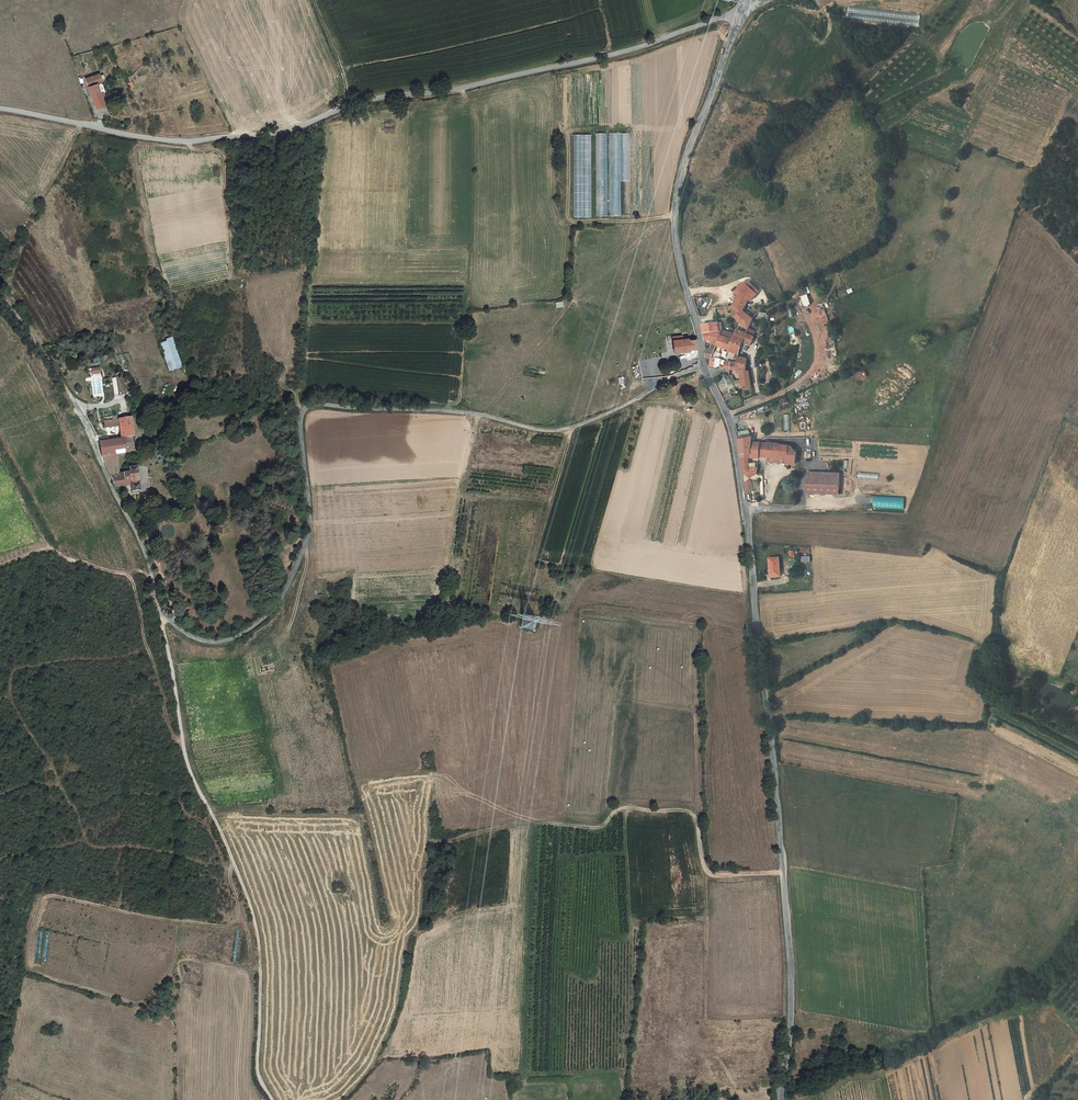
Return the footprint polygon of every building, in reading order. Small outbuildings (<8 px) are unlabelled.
[(82,79),(85,88),(93,109),(103,106),(98,93),(95,84),(99,83),(96,74),(82,79)] [(597,216),(607,216),(606,133),(596,133),(597,216)] [(630,216),(630,133),(610,133),(610,216),(630,216)] [(573,134),(574,217),(592,217),(591,134),(573,134)] [(5,255),(0,264),(0,267),(4,268),(9,257),(5,255)] [(736,292),(739,294),(741,290),(746,284),(757,294),(759,291),(749,281),(743,283),(737,289),(736,292)] [(739,294),(733,305),(743,310),(749,299),(751,301),(757,294),(746,284),(741,290),(739,294)] [(805,307),(812,304),(808,294),(801,297),(805,307)] [(733,305),(733,304),(733,315),(740,318),(739,321),(745,326),(743,331),(747,332),(749,328),(754,317),(748,313),(743,310),(733,305)] [(164,330),(161,313),(149,315),(152,332),(164,330)] [(719,321),(705,323),(705,331),(720,332),(720,330),(719,321)] [(737,333),(734,340),(731,350),(731,352),(739,354),(740,348),(745,350),(750,342),(752,343),(754,336),(752,335),(747,332),(743,331),(738,329),(737,333)] [(158,372),(170,370),(164,330),(152,332),(158,372)] [(723,338),(734,340),(737,333),(720,330),(720,332),(721,340),(723,338)] [(714,340),(721,340),(720,332),(705,331),(705,335),(706,340),(714,340)] [(723,338),(721,340),(717,347),(713,355),(711,365),(718,366),(720,364),(722,364),(723,358),(720,357),(722,348),(731,350),(734,340),(723,338)] [(695,344),(695,341),(684,341),(684,339),(675,340),(676,345),(672,345),(673,351),(696,348),(695,344)] [(714,347),(707,346),(708,355),(713,355),(717,347),(714,347)] [(743,379),(744,386),(753,385),(750,370),(747,369),(747,356),(739,356),(738,362),(732,362),(732,367),(732,368),(742,370),(743,379)] [(862,379),(869,377),(866,370),(859,372),(862,379)] [(735,380),(739,387),(744,386),(743,379),(735,380)] [(135,432),(132,415),(120,416),(121,422),(123,434),(127,434),(134,434),(135,432)] [(127,436),(128,450),(136,449),(134,434),(127,434),(127,436)] [(128,450),(127,436),(105,438),(101,438),(104,454),(119,452),(119,451),(128,450)] [(758,458),(759,456),(759,443),(752,443),(751,436),(739,440),(739,442),(741,449),(742,456),(750,457),(758,458)] [(766,444),(765,457),(770,457),(770,462),(794,463),(796,452),(791,448),(788,448),(788,447),(778,446),(779,444),(766,442),(766,444)] [(133,490),(141,489),(139,464),(127,465),(127,469),(119,469),(119,452),(104,454),(109,469),(116,484),(132,483),(133,490)] [(751,476),(758,473),(758,468),(750,468),(750,457),(742,456),(742,458),(744,469),(744,471),(751,476)] [(812,493),(840,493),(840,475),(812,475),(812,493)] [(905,509),(905,497),(874,496),(874,509),(905,509)] [(768,557),(770,576),(780,576),(778,557),(768,557)]
